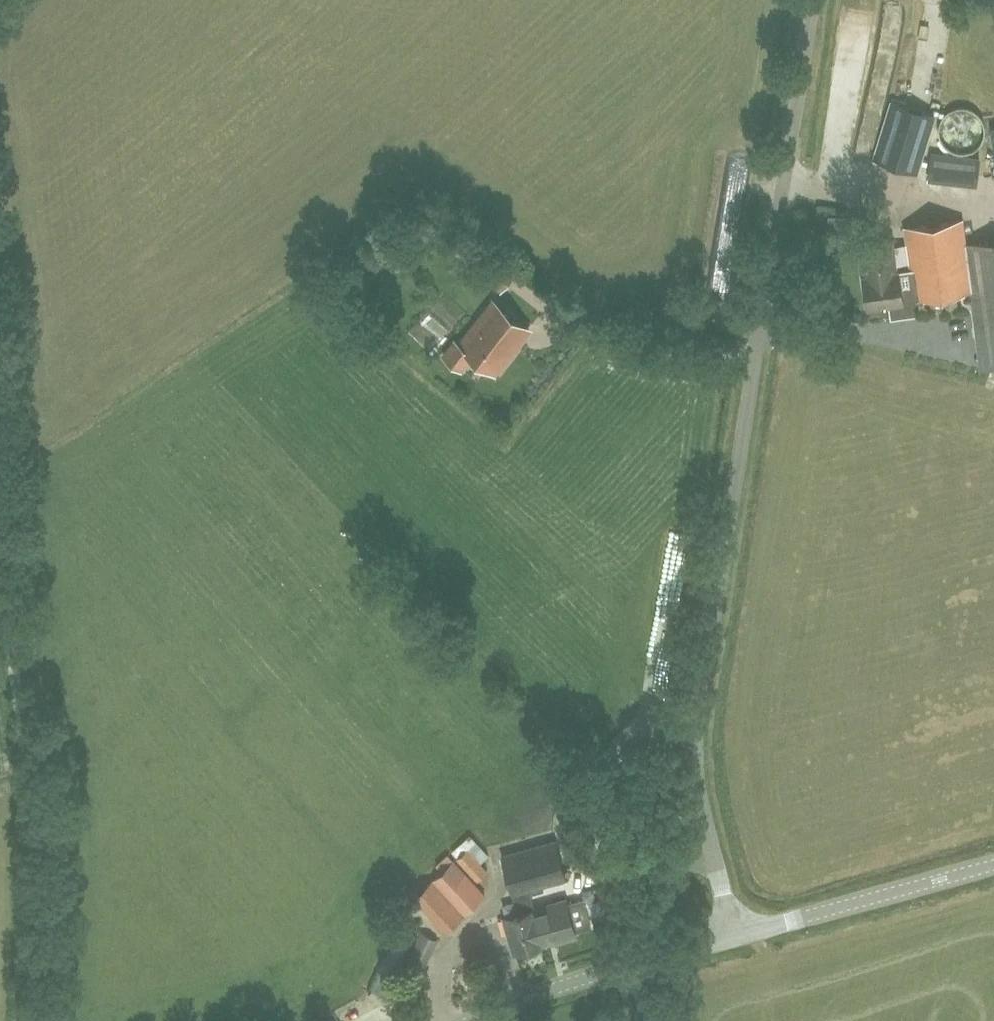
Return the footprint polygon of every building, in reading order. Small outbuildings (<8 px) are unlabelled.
[(869,0),(848,0),(837,86),(857,89),(869,0)] [(883,9),(902,11),(903,0),(884,0),(883,9)] [(933,115),(891,102),(873,159),(915,172),(933,115)] [(938,133),(967,132),(967,106),(938,106),(938,133)] [(979,157),(931,152),(928,179),(976,185),(979,157)] [(860,243),(865,275),(863,275),(867,306),(903,301),(902,298),(914,296),(915,298),(972,290),(983,366),(993,365),(993,238),(966,242),(962,218),(905,227),(911,270),(899,271),(899,270),(897,270),(892,239),(860,243)] [(713,269),(712,283),(723,285),(725,270),(713,269)] [(410,323),(429,342),(463,310),(444,291),(410,323)] [(528,329),(517,320),(492,300),(458,343),(454,340),(443,355),(460,369),(471,355),(494,373),(528,329)] [(654,829),(660,827),(658,820),(652,822),(654,829)] [(583,898),(566,904),(565,900),(530,910),(524,890),(565,879),(554,840),(500,856),(517,914),(503,918),(513,953),(575,936),(574,932),(591,927),(583,898)] [(476,881),(486,871),(463,845),(452,855),(476,881)] [(436,865),(442,871),(420,891),(415,886),(406,894),(411,899),(410,899),(441,933),(483,895),(447,855),(436,865)] [(397,923),(379,962),(368,986),(387,996),(399,971),(417,932),(397,923)] [(421,969),(435,940),(420,933),(406,962),(421,969)]
